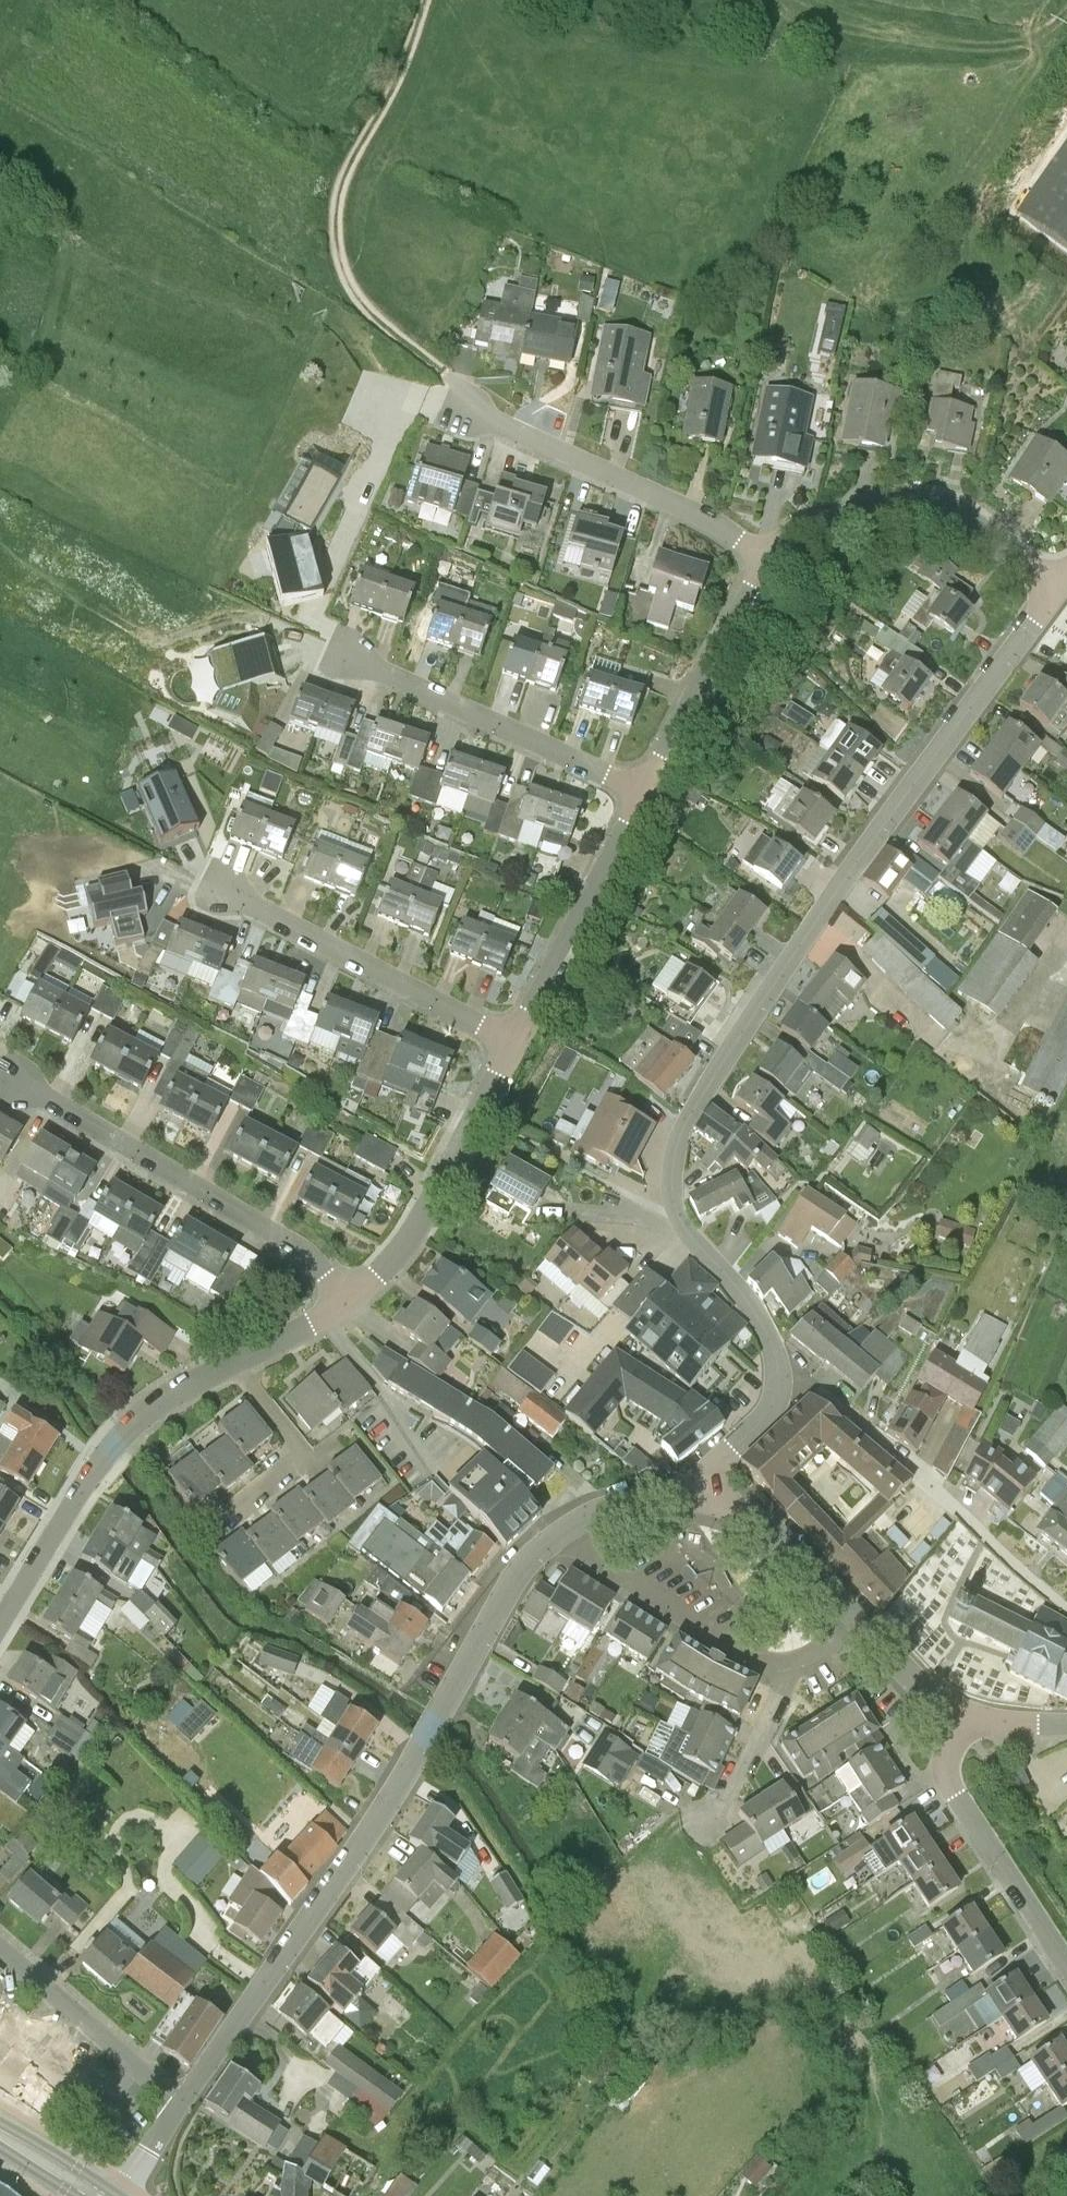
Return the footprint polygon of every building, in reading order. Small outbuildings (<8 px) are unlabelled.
[(1022,218),(1031,224),(1066,249),(1066,152),(1022,218)] [(578,292),(592,294),(595,278),(581,275),(578,292)] [(470,305),(452,344),(454,344),(473,349),(474,342),(494,346),(522,352),(530,314),(531,312),(535,293),(535,292),(538,279),(521,276),(518,289),(514,308),(500,305),(483,301),(482,307),(470,305)] [(581,295),(576,322),(589,324),(590,325),(595,301),(581,294),(581,295)] [(827,305),(824,316),(843,320),(846,309),(827,305)] [(573,344),(577,324),(530,314),(522,352),(521,355),(569,365),(573,344)] [(597,371),(592,393),(610,397),(610,401),(643,408),(647,386),(649,377),(644,375),(647,353),(636,351),(640,334),(605,327),(597,371)] [(823,330),(821,341),(837,345),(840,334),(823,330)] [(959,389),(962,377),(938,373),(926,432),(937,434),(934,446),(966,453),(971,431),(973,424),(971,424),(974,409),(951,404),(954,388),(959,389)] [(734,388),(694,380),(684,378),(682,388),(692,390),(682,437),(723,445),(734,388)] [(851,399),(842,443),(861,447),(861,444),(888,450),(889,450),(901,392),(854,383),(853,389),(851,399)] [(767,388),(756,444),(752,465),(771,469),(772,462),(805,468),(810,438),(806,437),(813,399),(767,388)] [(1048,505),(1066,476),(1066,460),(1036,440),(1010,480),(1048,505)] [(417,466),(405,500),(424,506),(453,515),(455,507),(462,486),(463,483),(470,460),(427,446),(421,467),(417,466)] [(285,513),(265,548),(281,608),(323,597),(311,552),(318,535),(312,532),(341,481),(339,480),(333,476),(312,465),(311,466),(285,513)] [(477,492),(471,511),(478,514),(480,514),(489,517),(485,529),(506,536),(509,523),(522,527),(522,525),(535,529),(538,521),(542,509),(546,496),(525,490),(515,486),(516,482),(501,477),(495,497),(477,492)] [(579,569),(611,578),(623,536),(594,528),(596,521),(577,515),(569,544),(585,549),(579,569)] [(384,538),(384,539),(397,544),(397,543),(400,535),(387,529),(384,538)] [(402,547),(401,548),(411,552),(414,545),(413,544),(404,541),(402,547)] [(442,552),(439,559),(439,560),(448,564),(452,556),(451,556),(442,552)] [(655,595),(646,624),(668,630),(675,607),(693,612),(706,566),(661,553),(654,574),(649,593),(655,595)] [(912,621),(911,622),(926,632),(927,631),(934,622),(953,635),(964,619),(970,611),(963,606),(972,593),(951,578),(956,571),(931,554),(916,576),(933,589),(926,600),(912,621)] [(361,573),(350,606),(378,615),(389,583),(387,582),(361,573)] [(389,583),(378,615),(404,623),(414,592),(389,583)] [(523,594),(516,592),(512,604),(520,606),(523,594)] [(442,593),(426,640),(455,649),(471,603),(442,593)] [(480,657),(495,612),(471,603),(455,649),(480,657)] [(602,605),(598,617),(612,621),(615,609),(602,605)] [(853,626),(864,633),(865,632),(869,625),(868,624),(858,618),(853,626)] [(865,632),(874,638),(874,637),(878,630),(869,625),(865,632)] [(907,625),(899,636),(908,642),(916,631),(907,625)] [(885,627),(874,641),(890,653),(878,671),(890,680),(882,692),(881,693),(889,698),(900,706),(907,711),(909,712),(920,697),(931,682),(903,662),(897,657),(907,643),(885,627)] [(540,650),(529,683),(535,685),(548,689),(556,692),(567,659),(571,645),(545,636),(540,650)] [(268,639),(210,654),(210,656),(220,695),(220,697),(213,712),(212,714),(251,732),(252,730),(258,714),(259,694),(259,691),(259,687),(266,685),(279,682),(279,679),(269,641),(268,639)] [(513,641),(502,674),(529,683),(540,650),(513,641)] [(580,703),(578,708),(607,718),(619,685),(624,670),(594,660),(589,675),(583,692),(580,703)] [(619,685),(607,718),(613,720),(626,724),(632,726),(643,693),(650,673),(626,664),(624,670),(619,685)] [(785,691),(791,696),(805,680),(799,675),(785,691)] [(1020,707),(1038,720),(1048,728),(1066,702),(1066,679),(1061,675),(1051,689),(1044,684),(1045,682),(1041,679),(1020,707)] [(294,710),(289,722),(316,732),(328,698),(301,689),(294,710)] [(320,743),(314,759),(331,765),(332,765),(329,773),(339,777),(340,773),(345,775),(346,770),(357,740),(352,738),(345,736),(347,728),(350,720),(353,712),(354,708),(330,699),(328,698),(316,732),(323,734),(320,743)] [(790,704),(781,716),(805,733),(814,720),(790,704)] [(179,719),(173,732),(191,741),(198,729),(179,719)] [(357,740),(346,770),(358,774),(360,775),(363,766),(387,775),(388,775),(392,764),(393,764),(404,732),(389,727),(380,724),(376,723),(375,725),(363,721),(357,740)] [(836,721),(819,746),(820,747),(823,749),(831,755),(861,776),(862,775),(870,764),(879,751),(849,730),(836,721)] [(283,731),(271,723),(255,752),(267,759),(283,731)] [(1008,723),(990,748),(1014,766),(1022,772),(1030,763),(1022,756),(1033,741),(1026,736),(1008,723)] [(404,732),(393,764),(417,772),(408,799),(422,803),(432,774),(419,769),(429,741),(404,732)] [(772,759),(782,745),(768,736),(767,738),(762,734),(756,743),(760,746),(758,749),(772,759)] [(990,748),(970,776),(987,789),(1002,800),(1011,788),(1003,782),(1014,766),(990,748)] [(1065,750),(1056,764),(1066,772),(1066,773),(1066,751),(1065,750)] [(283,768),(283,769),(296,776),(297,774),(302,760),(288,755),(283,768)] [(831,755),(813,781),(843,802),(861,776),(831,755)] [(432,774),(422,803),(423,804),(424,804),(432,807),(435,808),(460,817),(462,812),(467,799),(479,766),(452,757),(444,778),(434,775),(432,774)] [(479,766),(467,799),(492,808),(487,821),(483,832),(497,837),(508,807),(495,803),(500,788),(503,779),(505,775),(480,767),(479,766)] [(174,774),(137,790),(160,844),(163,842),(169,840),(192,830),(184,811),(189,808),(185,799),(174,774)] [(681,797),(694,804),(700,793),(687,786),(681,797)] [(545,831),(557,799),(528,789),(527,792),(517,788),(515,787),(508,807),(497,837),(508,841),(512,842),(536,852),(543,830),(545,831)] [(772,815),(769,819),(783,829),(786,824),(793,829),(798,833),(813,844),(825,828),(833,817),(827,813),(825,812),(818,806),(817,805),(803,795),(792,788),(782,802),(772,815)] [(230,822),(226,832),(232,834),(230,839),(257,850),(270,815),(275,802),(248,792),(243,805),(235,824),(230,822)] [(987,816),(974,806),(956,793),(938,818),(970,840),(987,816)] [(525,884),(531,886),(551,893),(581,808),(557,799),(545,831),(543,830),(536,852),(525,884)] [(423,804),(421,810),(430,813),(432,807),(424,804),(423,804)] [(345,805),(342,813),(355,818),(358,809),(345,805)] [(1013,820),(1012,820),(1036,838),(1036,837),(1045,826),(1045,825),(1022,808),(1013,820)] [(270,815),(257,850),(263,852),(276,857),(282,860),(296,826),(271,816),(270,815)] [(938,818),(918,846),(935,859),(947,867),(938,879),(968,902),(979,887),(965,876),(983,853),(982,852),(968,842),(970,840),(938,818)] [(1005,830),(999,838),(1024,855),(1029,848),(1036,838),(1012,820),(1005,830)] [(1045,826),(1036,837),(1048,846),(1056,834),(1045,826)] [(800,863),(774,845),(762,836),(743,863),(781,890),(800,863)] [(420,840),(415,852),(430,858),(434,846),(420,840)] [(887,851),(863,883),(881,896),(889,902),(904,881),(912,870),(922,878),(914,889),(925,897),(932,886),(940,875),(919,860),(894,842),(887,851)] [(329,888),(341,856),(316,846),(309,863),(304,861),(300,871),(305,873),(303,878),(329,888)] [(436,846),(431,858),(441,862),(442,859),(447,862),(450,854),(451,852),(436,846)] [(450,854),(447,862),(449,862),(456,865),(459,858),(460,856),(451,852),(450,854)] [(355,898),(367,867),(341,856),(329,888),(355,898)] [(405,927),(428,869),(413,863),(402,889),(390,884),(377,916),(405,927)] [(484,874),(494,878),(498,868),(487,864),(484,874)] [(429,937),(442,904),(428,899),(439,873),(428,869),(405,927),(429,937)] [(102,901),(89,904),(95,928),(111,924),(116,944),(142,938),(137,918),(146,916),(140,892),(130,895),(125,876),(97,882),(99,886),(101,895),(102,901)] [(722,897),(711,914),(721,920),(747,938),(765,913),(738,894),(732,904),(722,897)] [(528,913),(542,918),(547,905),(533,900),(528,913)] [(638,920),(643,912),(633,906),(629,914),(638,920)] [(880,910),(867,925),(883,939),(887,942),(899,928),(896,925),(880,910)] [(702,928),(692,943),(714,959),(715,959),(719,954),(731,962),(732,960),(737,953),(745,942),(747,938),(721,920),(710,934),(702,928)] [(152,943),(136,971),(137,971),(149,978),(155,967),(186,980),(192,966),(205,934),(192,928),(183,925),(179,923),(177,928),(164,922),(152,942),(152,943)] [(490,934),(489,933),(474,928),(462,923),(450,955),(477,965),(490,934)] [(899,928),(887,942),(921,973),(922,974),(934,959),(899,928)] [(205,934),(192,966),(194,967),(218,977),(212,990),(208,1000),(221,1005),(233,976),(220,971),(226,956),(229,948),(231,944),(207,935),(205,934)] [(490,934),(477,965),(502,976),(515,943),(490,934)] [(878,935),(861,951),(903,992),(944,1030),(945,1029),(946,1030),(954,1021),(962,1012),(919,974),(878,935)] [(48,943),(29,977),(41,984),(46,977),(55,961),(61,950),(48,943)] [(61,950),(55,961),(77,973),(83,961),(61,950)] [(613,955),(603,957),(606,968),(606,969),(616,967),(615,966),(613,955)] [(798,1006),(828,1028),(828,1027),(828,1028),(864,979),(835,957),(798,1006)] [(233,976),(221,1005),(223,1006),(233,1010),(234,1011),(237,1004),(241,994),(257,1001),(266,1004),(279,972),(269,968),(253,961),(250,968),(240,964),(238,963),(233,976)] [(687,968),(668,995),(694,1014),(714,986),(700,976),(687,968)] [(266,1004),(262,1014),(287,1024),(282,1037),(281,1039),(295,1044),(295,1043),(307,1014),(312,1000),(300,995),(305,982),(288,975),(279,972),(266,1004)] [(131,985),(130,987),(132,987),(142,992),(148,980),(148,978),(136,973),(135,975),(133,981),(131,984),(131,985)] [(48,1031),(65,1000),(63,999),(69,989),(46,977),(41,984),(39,986),(22,1017),(48,1031)] [(90,1009),(101,1016),(114,992),(103,985),(92,1006),(90,1009)] [(114,992),(102,1016),(113,1022),(114,1022),(127,998),(126,998),(114,992)] [(1066,1084),(1066,995),(1021,1089),(1055,1107),(1066,1084)] [(295,1043),(295,1044),(307,1049),(307,1048),(309,1043),(314,1030),(340,1041),(352,1009),(343,1005),(327,999),(319,1019),(307,1014),(295,1043)] [(82,1024),(88,1013),(65,1000),(48,1031),(72,1044),(82,1024)] [(809,1052),(828,1028),(798,1006),(780,1030),(798,1043),(802,1047),(809,1052)] [(352,1009),(340,1041),(342,1041),(366,1051),(363,1058),(360,1064),(355,1076),(351,1086),(350,1088),(363,1093),(364,1091),(368,1081),(385,1039),(373,1034),(374,1032),(377,1024),(379,1020),(362,1013),(354,1010),(352,1009)] [(661,1028),(660,1031),(690,1052),(691,1049),(701,1035),(671,1014),(661,1028)] [(174,1031),(183,1035),(190,1024),(179,1018),(172,1030),(174,1031)] [(165,1101),(160,1109),(186,1123),(202,1093),(201,1093),(208,1080),(183,1067),(188,1057),(196,1042),(201,1033),(190,1026),(184,1036),(171,1061),(162,1079),(173,1085),(165,1101)] [(116,1076),(133,1044),(109,1030),(91,1063),(116,1076)] [(164,1046),(159,1055),(171,1061),(184,1036),(183,1035),(172,1030),(164,1046)] [(385,1039),(368,1081),(369,1081),(371,1082),(375,1084),(380,1086),(381,1086),(382,1084),(384,1078),(388,1069),(414,1079),(427,1047),(417,1043),(414,1042),(405,1038),(401,1036),(398,1044),(387,1040),(385,1039)] [(663,1039),(633,1075),(643,1083),(662,1099),(693,1063),(674,1047),(673,1048),(663,1039)] [(141,1089),(158,1057),(133,1044),(116,1076),(141,1089)] [(408,1094),(403,1107),(413,1111),(429,1117),(434,1105),(436,1100),(440,1090),(448,1070),(452,1062),(453,1058),(436,1051),(428,1048),(427,1047),(414,1079),(410,1088),(408,1094)] [(777,1047),(759,1072),(777,1084),(785,1091),(795,1098),(813,1073),(818,1077),(840,1093),(841,1092),(846,1095),(854,1085),(850,1082),(849,1081),(827,1065),(826,1066),(809,1053),(809,1052),(802,1047),(794,1059),(777,1047)] [(828,1064),(827,1065),(849,1081),(850,1082),(851,1081),(858,1070),(846,1061),(835,1053),(828,1064)] [(293,1055),(287,1066),(298,1072),(299,1073),(305,1061),(304,1061),(293,1055)] [(252,1114),(265,1089),(264,1089),(256,1085),(240,1076),(227,1101),(252,1114)] [(753,1080),(736,1103),(754,1116),(757,1118),(747,1131),(774,1151),(775,1150),(791,1128),(788,1125),(796,1113),(783,1103),(771,1093),(753,1080)] [(210,1135),(226,1105),(202,1093),(186,1123),(210,1135)] [(578,1142),(572,1153),(596,1165),(600,1157),(609,1162),(630,1173),(632,1170),(637,1160),(654,1129),(629,1116),(632,1110),(606,1097),(596,1116),(581,1144),(578,1142)] [(710,1111),(694,1130),(715,1146),(706,1157),(700,1163),(709,1170),(714,1164),(723,1153),(739,1135),(740,1133),(710,1111)] [(10,1151),(21,1132),(19,1131),(19,1132),(0,1121),(0,1167),(10,1151)] [(555,1130),(555,1131),(571,1140),(572,1139),(576,1130),(560,1121),(555,1130)] [(301,1140),(297,1147),(309,1153),(322,1129),(309,1123),(301,1140)] [(254,1168),(270,1139),(245,1126),(229,1155),(254,1168)] [(856,1139),(855,1140),(871,1149),(880,1136),(865,1126),(856,1139)] [(334,1136),(322,1129),(309,1154),(321,1161),(334,1136)] [(723,1153),(714,1164),(723,1170),(732,1160),(746,1171),(753,1164),(765,1175),(776,1162),(778,1161),(766,1150),(743,1129),(740,1133),(739,1135),(723,1153)] [(555,1131),(549,1141),(551,1141),(566,1149),(571,1140),(555,1131)] [(366,1133),(360,1145),(390,1162),(397,1150),(366,1133)] [(17,1177),(15,1181),(26,1188),(28,1184),(33,1176),(49,1186),(68,1153),(41,1137),(22,1169),(17,1177)] [(279,1181),(295,1152),(270,1139),(254,1168),(279,1181)] [(831,1142),(822,1154),(831,1160),(839,1148),(831,1142)] [(353,1157),(384,1173),(390,1162),(360,1145),(353,1157)] [(68,1153),(49,1186),(74,1201),(75,1201),(94,1169),(68,1153)] [(516,1204),(531,1213),(547,1186),(509,1163),(485,1202),(509,1216),(516,1204)] [(322,1214),(339,1184),(314,1171),(298,1201),(322,1214)] [(737,1175),(690,1200),(699,1218),(732,1200),(738,1212),(750,1205),(756,1215),(759,1214),(778,1203),(752,1172),(739,1179),(737,1175)] [(339,1184),(322,1214),(348,1227),(364,1197),(339,1184)] [(80,1217),(59,1252),(67,1257),(73,1246),(75,1247),(86,1229),(87,1230),(89,1227),(112,1241),(118,1231),(137,1199),(112,1185),(95,1214),(90,1223),(80,1217)] [(791,1218),(778,1236),(797,1249),(812,1229),(829,1241),(839,1249),(856,1225),(845,1218),(810,1192),(791,1218)] [(137,1199),(118,1231),(142,1246),(143,1243),(161,1214),(137,1199)] [(51,1227),(45,1237),(61,1246),(64,1241),(79,1216),(69,1210),(63,1206),(61,1210),(51,1227)] [(351,1224),(361,1229),(368,1218),(357,1212),(351,1224)] [(941,1220),(936,1238),(970,1248),(976,1231),(941,1220)] [(152,1254),(138,1278),(150,1285),(160,1268),(163,1263),(186,1276),(187,1277),(193,1267),(211,1238),(186,1223),(172,1246),(161,1239),(152,1254)] [(86,1229),(75,1247),(80,1250),(81,1251),(92,1233),(91,1232),(87,1230),(86,1229)] [(578,1287),(602,1258),(572,1231),(544,1262),(576,1291),(578,1288),(578,1287)] [(45,1237),(41,1244),(57,1252),(61,1246),(45,1237)] [(243,1272),(228,1263),(234,1251),(211,1238),(193,1267),(216,1280),(209,1291),(226,1301),(243,1272)] [(73,1246),(67,1257),(74,1261),(80,1250),(75,1247),(73,1246)] [(141,1247),(136,1256),(127,1271),(138,1278),(152,1254),(141,1247)] [(846,1259),(856,1268),(860,1264),(869,1266),(872,1251),(857,1248),(847,1259),(846,1259)] [(613,1309),(630,1289),(620,1280),(628,1272),(606,1253),(602,1258),(578,1287),(578,1288),(608,1314),(613,1309)] [(840,1286),(856,1268),(846,1259),(847,1259),(840,1254),(825,1271),(827,1273),(840,1286)] [(772,1258),(747,1282),(762,1301),(768,1296),(770,1293),(776,1300),(788,1315),(812,1293),(805,1285),(813,1279),(800,1261),(794,1261),(772,1258)] [(630,1325),(625,1331),(690,1390),(746,1328),(709,1295),(717,1286),(688,1260),(664,1287),(646,1271),(630,1289),(613,1309),(630,1325)] [(460,1275),(458,1278),(441,1264),(422,1289),(462,1320),(483,1293),(460,1275)] [(830,1297),(840,1286),(827,1273),(825,1271),(823,1272),(825,1273),(816,1284),(830,1297)] [(910,1289),(911,1275),(899,1275),(899,1289),(910,1289)] [(516,1290),(527,1300),(538,1287),(527,1278),(516,1290)] [(82,1322),(70,1341),(89,1353),(90,1353),(123,1374),(143,1343),(161,1354),(174,1334),(136,1310),(123,1302),(110,1322),(99,1316),(91,1328),(82,1322)] [(403,1313),(394,1326),(420,1346),(409,1361),(436,1378),(445,1366),(446,1365),(449,1361),(445,1358),(431,1348),(448,1325),(447,1325),(418,1303),(408,1316),(403,1313)] [(806,1321),(790,1336),(823,1364),(825,1362),(843,1340),(855,1331),(822,1304),(813,1315),(806,1321)] [(552,1312),(538,1331),(548,1339),(563,1319),(552,1312)] [(959,1419),(949,1437),(966,1446),(981,1415),(974,1412),(989,1380),(983,1377),(1007,1327),(982,1314),(955,1366),(934,1354),(919,1381),(947,1395),(965,1407),(959,1419)] [(904,1317),(898,1328),(915,1338),(921,1327),(904,1317)] [(563,1319),(548,1339),(560,1348),(575,1327),(563,1319)] [(843,1340),(825,1362),(862,1392),(874,1377),(897,1348),(875,1331),(872,1334),(862,1326),(855,1331),(843,1340)] [(477,1327),(467,1340),(491,1359),(501,1346),(477,1327)] [(897,1348),(874,1377),(887,1387),(909,1358),(897,1348)] [(491,1417),(406,1363),(384,1349),(373,1367),(388,1386),(407,1398),(412,1392),(423,1399),(419,1406),(421,1407),(425,1400),(436,1407),(432,1414),(474,1440),(506,1468),(531,1491),(534,1493),(553,1471),(505,1429),(491,1417)] [(541,1396),(556,1377),(521,1350),(506,1370),(541,1396)] [(573,1407),(566,1416),(591,1437),(602,1425),(625,1396),(663,1426),(675,1435),(661,1447),(671,1458),(676,1466),(723,1427),(708,1408),(700,1401),(690,1392),(687,1394),(665,1382),(615,1353),(584,1393),(573,1407)] [(371,1393),(360,1378),(345,1360),(318,1382),(344,1415),(371,1393)] [(531,1393),(521,1386),(501,1369),(490,1382),(475,1403),(482,1408),(492,1393),(491,1392),(496,1387),(511,1399),(521,1407),(517,1412),(553,1439),(567,1420),(531,1393)] [(344,1415),(318,1382),(314,1377),(286,1400),(312,1432),(339,1410),(343,1415),(344,1415)] [(931,1425),(947,1395),(919,1381),(917,1385),(903,1410),(931,1425)] [(810,1399),(741,1465),(773,1499),(773,1498),(787,1484),(828,1445),(845,1428),(842,1425),(810,1399)] [(1030,1417),(1029,1418),(1040,1424),(1040,1423),(1048,1409),(1037,1403),(1030,1417)] [(246,1458),(273,1436),(247,1404),(218,1427),(227,1437),(253,1469),(254,1468),(246,1458)] [(491,1417),(505,1429),(516,1416),(501,1404),(491,1417)] [(1043,1466),(1046,1469),(1066,1444),(1066,1410),(1062,1406),(1025,1450),(1043,1466)] [(0,1435),(0,1437),(14,1446),(44,1463),(58,1439),(29,1421),(30,1420),(14,1410),(4,1426),(5,1427),(0,1435)] [(915,1455),(931,1425),(903,1410),(900,1417),(887,1434),(915,1455)] [(843,1470),(855,1480),(878,1455),(845,1428),(828,1445),(848,1464),(843,1470)] [(28,1489),(44,1463),(14,1446),(0,1437),(0,1472),(28,1489)] [(226,1491),(253,1469),(227,1437),(200,1458),(226,1491)] [(945,1482),(947,1483),(966,1446),(949,1437),(948,1437),(932,1468),(946,1480),(945,1482)] [(983,1442),(965,1478),(982,1487),(980,1489),(993,1499),(998,1503),(1009,1511),(1022,1494),(1035,1477),(1021,1466),(1016,1462),(1011,1468),(1002,1460),(1005,1454),(983,1442)] [(353,1502),(381,1479),(355,1447),(327,1470),(329,1472),(354,1503),(353,1502)] [(654,1467),(647,1460),(633,1448),(621,1463),(632,1471),(638,1476),(654,1467)] [(626,1456),(617,1449),(612,1455),(621,1463),(626,1456)] [(226,1491),(200,1458),(196,1453),(168,1476),(194,1508),(221,1486),(226,1491)] [(878,1455),(855,1480),(877,1497),(860,1514),(870,1524),(912,1482),(878,1455)] [(506,1468),(500,1473),(485,1457),(449,1491),(449,1492),(448,1493),(476,1522),(477,1522),(504,1549),(539,1515),(524,1500),(531,1491),(506,1468)] [(1059,1471),(1039,1495),(1056,1510),(1051,1517),(1038,1534),(1066,1556),(1066,1478),(1059,1471)] [(328,1525),(354,1503),(329,1472),(303,1494),(328,1525)] [(436,1506),(444,1498),(431,1484),(417,1497),(425,1506),(431,1500),(436,1506)] [(773,1498),(773,1499),(774,1500),(785,1511),(787,1514),(806,1535),(822,1517),(817,1513),(802,1497),(787,1484),(773,1498)] [(328,1525),(303,1494),(299,1489),(271,1512),(273,1514),(298,1546),(298,1545),(295,1542),(322,1520),(327,1526),(328,1525)] [(5,1527),(19,1503),(0,1492),(0,1525),(5,1527)] [(442,1613),(470,1577),(453,1564),(453,1563),(423,1538),(400,1521),(398,1522),(378,1506),(348,1545),(360,1554),(362,1551),(442,1613)] [(112,1509),(97,1534),(127,1553),(141,1562),(155,1570),(157,1571),(158,1570),(164,1560),(148,1550),(155,1538),(140,1529),(142,1527),(112,1509)] [(271,1567),(298,1546),(273,1514),(246,1536),(271,1567)] [(822,1517),(806,1535),(832,1562),(854,1539),(870,1524),(860,1514),(840,1534),(822,1517)] [(937,1542),(951,1526),(942,1519),(929,1536),(937,1542)] [(319,1528),(326,1537),(332,1532),(324,1523),(319,1528)] [(435,1523),(423,1538),(453,1563),(453,1564),(470,1577),(493,1547),(475,1534),(467,1529),(466,1530),(458,1523),(448,1534),(435,1523)] [(886,1535),(901,1550),(908,1543),(893,1528),(886,1535)] [(271,1567),(246,1536),(242,1531),(214,1553),(240,1585),(266,1564),(270,1569),(271,1567)] [(97,1534),(82,1559),(112,1577),(127,1586),(127,1585),(128,1584),(141,1562),(127,1553),(97,1534)] [(854,1539),(832,1562),(833,1563),(833,1562),(855,1586),(878,1562),(854,1539)] [(918,1566),(931,1550),(923,1543),(909,1560),(918,1566)] [(878,1562),(855,1586),(881,1614),(903,1586),(910,1577),(887,1552),(878,1562)] [(364,1582),(378,1592),(388,1579),(373,1569),(364,1582)] [(570,1622),(594,1586),(571,1571),(556,1594),(540,1585),(523,1612),(538,1622),(549,1609),(569,1621),(570,1622)] [(73,1574),(57,1599),(87,1617),(96,1603),(111,1613),(112,1611),(118,1601),(103,1592),(73,1574)] [(388,1579),(378,1592),(397,1606),(399,1607),(400,1607),(403,1609),(412,1596),(407,1592),(388,1579)] [(298,1603),(306,1608),(321,1585),(315,1581),(298,1603)] [(345,1601),(321,1585),(306,1608),(304,1611),(328,1627),(345,1601)] [(569,1621),(561,1634),(562,1635),(582,1648),(590,1634),(591,1635),(594,1630),(600,1630),(598,1624),(606,1612),(614,1599),(594,1586),(570,1622),(569,1621)] [(139,1592),(130,1602),(145,1617),(156,1606),(141,1592),(141,1591),(139,1592)] [(1041,1612),(1038,1618),(1036,1617),(1030,1628),(960,1593),(948,1621),(961,1628),(958,1635),(969,1641),(973,1633),(1012,1653),(1006,1663),(1013,1667),(1010,1674),(1053,1696),(1054,1693),(1066,1700),(1066,1625),(1041,1612)] [(57,1599),(42,1624),(71,1642),(72,1642),(88,1652),(88,1651),(94,1641),(94,1640),(79,1631),(87,1617),(57,1599)] [(129,1604),(121,1612),(140,1631),(148,1623),(129,1604)] [(399,1607),(394,1616),(375,1604),(367,1615),(413,1645),(427,1625),(403,1609),(400,1607),(399,1607)] [(156,1606),(145,1617),(164,1638),(165,1638),(178,1626),(177,1625),(157,1605),(156,1606)] [(626,1650),(646,1619),(625,1606),(606,1637),(626,1650)] [(292,1609),(283,1621),(291,1626),(300,1613),(292,1609)] [(354,1619),(346,1631),(358,1639),(372,1648),(399,1666),(413,1645),(367,1615),(366,1616),(359,1611),(354,1619)] [(626,1650),(647,1663),(666,1632),(646,1619),(626,1650)] [(502,1645),(510,1651),(517,1640),(509,1634),(502,1645)] [(716,1706),(738,1718),(739,1719),(756,1682),(729,1669),(729,1668),(724,1665),(724,1663),(722,1662),(722,1663),(721,1663),(720,1664),(712,1659),(712,1658),(712,1657),(710,1656),(709,1657),(704,1654),(703,1655),(676,1640),(659,1675),(666,1679),(662,1687),(685,1700),(689,1693),(705,1702),(698,1714),(709,1719),(716,1706)] [(259,1665),(293,1677),(298,1660),(264,1649),(259,1665)] [(24,1658),(9,1683),(54,1711),(76,1675),(53,1661),(46,1672),(24,1658)] [(559,1696),(566,1683),(540,1668),(532,1680),(559,1696)] [(578,1704),(585,1690),(573,1684),(566,1698),(578,1704)] [(334,1696),(320,1719),(338,1731),(337,1731),(364,1749),(377,1727),(351,1710),(346,1707),(349,1702),(336,1694),(335,1695),(334,1696)] [(267,1696),(261,1704),(280,1719),(286,1711),(267,1696)] [(508,1704),(500,1716),(550,1750),(555,1753),(562,1742),(566,1736),(570,1731),(561,1725),(548,1716),(518,1696),(511,1706),(508,1704)] [(855,1697),(781,1747),(799,1774),(804,1782),(814,1776),(819,1783),(843,1767),(838,1759),(844,1755),(851,1766),(853,1764),(862,1758),(855,1748),(877,1732),(876,1732),(878,1731),(855,1697)] [(595,1704),(590,1713),(599,1719),(600,1718),(604,1711),(605,1709),(596,1703),(595,1704)] [(733,1730),(738,1718),(716,1706),(709,1719),(698,1714),(690,1710),(681,1733),(726,1753),(736,1732),(733,1730)] [(25,1727),(0,1708),(0,1742),(9,1749),(25,1727)] [(604,1711),(600,1718),(608,1723),(611,1725),(612,1724),(615,1718),(612,1716),(604,1711)] [(537,1770),(550,1750),(500,1716),(492,1728),(495,1730),(489,1740),(519,1760),(511,1772),(537,1790),(547,1777),(537,1770)] [(67,1722),(82,1731),(85,1727),(70,1717),(67,1722)] [(61,1718),(53,1729),(78,1746),(86,1734),(61,1718)] [(306,1725),(299,1735),(300,1736),(311,1743),(324,1752),(351,1769),(364,1749),(337,1731),(331,1741),(317,1733),(306,1725)] [(71,1756),(78,1746),(53,1729),(45,1742),(70,1758),(71,1756)] [(726,1753),(681,1733),(674,1730),(659,1763),(702,1790),(709,1773),(715,1776),(726,1753)] [(849,1768),(836,1777),(850,1797),(863,1788),(892,1768),(879,1748),(884,1744),(877,1732),(855,1748),(862,1758),(853,1764),(851,1766),(849,1768)] [(631,1750),(602,1733),(581,1766),(611,1784),(613,1781),(620,1785),(637,1757),(629,1752),(631,1750)] [(95,1740),(86,1734),(78,1746),(71,1756),(82,1762),(95,1740)] [(297,1747),(289,1759),(312,1773),(338,1789),(351,1769),(324,1752),(300,1736),(294,1746),(297,1747)] [(9,1749),(0,1742),(0,1794),(16,1805),(31,1784),(16,1773),(24,1761),(9,1749)] [(635,1768),(663,1786),(671,1772),(644,1756),(643,1755),(635,1768)] [(863,1788),(850,1797),(862,1814),(859,1816),(868,1828),(898,1807),(891,1796),(905,1787),(904,1786),(892,1768),(863,1788)] [(1020,1768),(1008,1775),(1016,1791),(1028,1785),(1020,1768)] [(552,1797),(559,1785),(547,1778),(540,1790),(552,1797)] [(783,1785),(761,1800),(783,1832),(794,1825),(805,1818),(815,1811),(809,1802),(806,1797),(793,1778),(783,1785)] [(746,1826),(737,1832),(754,1857),(763,1851),(760,1847),(761,1847),(762,1846),(783,1832),(761,1800),(738,1814),(746,1826)] [(434,1807),(409,1843),(421,1851),(429,1856),(431,1857),(433,1853),(456,1869),(457,1868),(470,1850),(470,1849),(447,1833),(455,1822),(453,1821),(434,1807)] [(277,1858),(260,1875),(276,1892),(290,1906),(307,1887),(304,1884),(337,1849),(335,1848),(347,1833),(346,1832),(325,1813),(323,1815),(312,1827),(296,1845),(280,1860),(277,1858)] [(883,1840),(870,1849),(873,1855),(885,1873),(928,1845),(911,1820),(883,1839),(883,1840)] [(845,1844),(849,1850),(864,1840),(860,1834),(845,1844)] [(219,1837),(184,1879),(196,1889),(231,1847),(219,1837)] [(13,1839),(5,1849),(13,1856),(20,1848),(16,1843),(13,1839)] [(833,1861),(843,1876),(873,1855),(870,1849),(864,1841),(833,1861)] [(928,1845),(899,1864),(914,1887),(943,1867),(928,1845)] [(0,1873),(0,1874),(10,1882),(26,1864),(30,1859),(29,1857),(28,1856),(21,1848),(14,1856),(0,1873)] [(421,1851),(382,1896),(383,1896),(405,1916),(418,1901),(433,1883),(445,1894),(446,1895),(448,1892),(455,1884),(457,1882),(444,1870),(421,1851)] [(244,1865),(232,1855),(226,1863),(238,1872),(244,1865)] [(230,1899),(229,1902),(243,1911),(229,1932),(243,1942),(247,1935),(261,1945),(281,1916),(267,1906),(276,1892),(260,1875),(252,1867),(242,1881),(239,1886),(230,1899)] [(929,1909),(958,1890),(943,1867),(914,1887),(929,1909)] [(30,1876),(8,1902),(38,1927),(52,1911),(59,1917),(72,1928),(89,1908),(76,1897),(71,1902),(67,1907),(60,1901),(43,1888),(50,1879),(43,1873),(37,1868),(30,1876)] [(490,1882),(489,1883),(508,1914),(524,1904),(523,1903),(505,1873),(490,1882)] [(756,1882),(755,1882),(762,1895),(773,1888),(773,1887),(766,1875),(756,1882)] [(370,1910),(350,1933),(367,1947),(372,1952),(375,1955),(391,1937),(402,1946),(403,1947),(409,1952),(416,1943),(425,1950),(432,1942),(423,1935),(423,1933),(424,1932),(405,1916),(404,1917),(393,1929),(370,1910)] [(959,1953),(987,1934),(971,1910),(942,1928),(959,1953)] [(840,1930),(832,1917),(823,1923),(831,1936),(840,1930)] [(925,1926),(906,1938),(913,1949),(932,1937),(925,1926)] [(165,1928),(149,1947),(164,1958),(179,1939),(165,1928)] [(959,1953),(973,1975),(1002,1956),(987,1934),(959,1953)] [(105,1935),(81,1963),(83,1965),(111,1989),(135,1960),(107,1936),(105,1935)] [(492,1991),(520,1959),(494,1937),(466,1969),(492,1991)] [(335,1951),(307,1983),(329,2001),(343,2014),(344,2015),(358,1998),(364,1992),(372,1983),(357,1969),(365,1959),(360,1955),(343,1941),(335,1951)] [(147,1947),(126,1976),(171,2009),(173,2010),(184,1994),(194,1981),(147,1947)] [(1003,2020),(1031,2001),(1015,1976),(987,1995),(1003,2020)] [(943,1993),(942,1993),(944,1995),(950,2004),(969,1992),(962,1983),(961,1981),(943,1993)] [(469,1999),(479,2007),(490,1993),(480,1986),(469,1999)] [(301,1991),(281,2015),(307,2037),(308,2036),(325,2051),(332,2043),(341,2050),(341,2049),(353,2035),(345,2028),(344,2028),(328,2013),(301,1991)] [(969,1992),(950,2004),(958,2017),(972,2008),(977,2004),(976,2003),(969,1993),(969,1992)] [(171,2009),(149,2039),(150,2040),(165,2050),(164,2051),(188,2069),(223,2021),(185,1994),(184,1994),(173,2010),(171,2009)] [(1003,2020),(1018,2042),(1046,2023),(1031,2001),(1003,2020)] [(958,2017),(950,2004),(938,2013),(939,2013),(946,2025),(958,2017)] [(1066,2071),(1066,2054),(1059,2043),(1041,2055),(1029,2062),(1045,2086),(1066,2071)] [(379,2044),(374,2051),(382,2057),(387,2050),(379,2044)] [(1005,2047),(987,2059),(995,2071),(1012,2059),(1013,2058),(1006,2046),(1005,2047)] [(329,2067),(328,2068),(335,2074),(358,2091),(360,2092),(378,2105),(391,2087),(341,2050),(329,2067)] [(995,2071),(987,2059),(986,2057),(967,2069),(976,2083),(985,2078),(995,2071)] [(1012,2059),(995,2071),(1000,2079),(1001,2081),(1019,2069),(1020,2068),(1013,2058),(1012,2059)] [(231,2069),(205,2108),(228,2123),(264,2148),(265,2146),(278,2126),(280,2123),(251,2105),(257,2097),(262,2090),(231,2069)] [(1020,2137),(1025,2144),(1038,2136),(1066,2117),(1066,2115),(1062,2108),(1066,2105),(1066,2071),(1045,2086),(1060,2109),(1033,2127),(1020,2137)] [(606,2076),(599,2086),(611,2094),(618,2084),(606,2076)] [(378,2105),(360,2092),(350,2104),(377,2127),(388,2112),(378,2105)] [(462,2136),(455,2144),(471,2158),(479,2165),(486,2157),(478,2150),(462,2136)] [(298,2145),(285,2165),(300,2174),(312,2154),(317,2146),(304,2137),(298,2145)] [(369,2166),(344,2150),(333,2167),(312,2154),(300,2174),(298,2177),(285,2169),(283,2192),(282,2195),(307,2195),(307,2190),(311,2181),(336,2195),(350,2195),(369,2166)] [(270,2166),(280,2173),(285,2165),(275,2158),(270,2166)] [(757,2158),(740,2176),(755,2190),(772,2171),(757,2158)] [(6,2191),(0,2187),(0,2195),(14,2195),(11,2194),(6,2191)] [(283,2192),(281,2191),(273,2187),(268,2195),(282,2195),(283,2192)]
